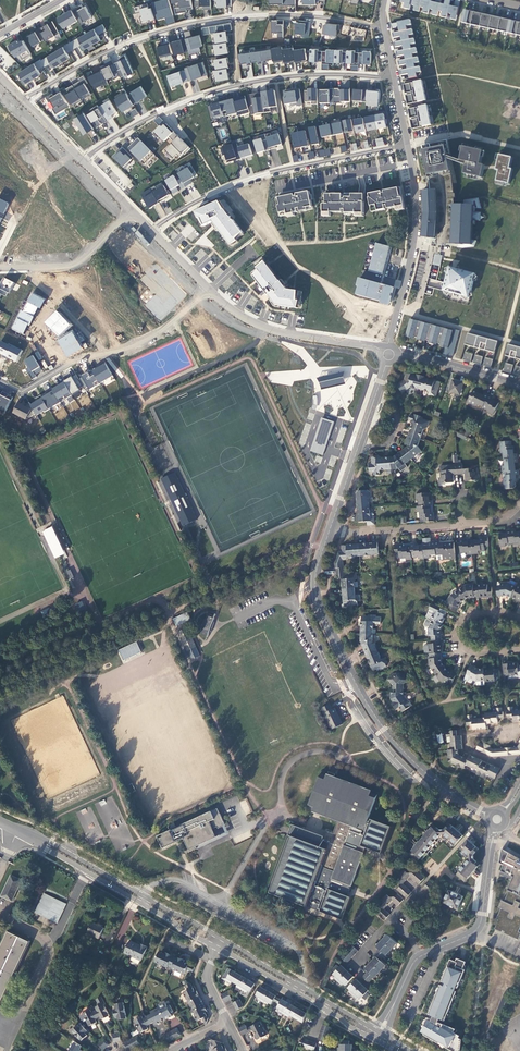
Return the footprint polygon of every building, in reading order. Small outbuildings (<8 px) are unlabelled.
[(152,2),(156,13),(159,12),(161,18),(173,14),(169,0),(159,0),(152,2)] [(191,0),(170,0),(171,4),(173,3),(174,14),(188,12),(188,14),(187,14),(188,18),(193,18),(191,0)] [(195,5),(203,5),(203,8),(205,8),(205,9),(211,9),(211,0),(195,0),(195,5)] [(402,2),(406,3),(404,8),(410,9),(412,0),(402,0),(402,2)] [(411,4),(415,6),(414,10),(419,11),(422,0),(412,0),(411,4)] [(420,7),(424,8),(423,12),(428,13),(429,9),(431,1),(431,0),(422,0),(420,7)] [(435,2),(431,1),(429,9),(433,10),(432,14),(437,15),(441,0),(436,0),(435,2)] [(445,4),(440,3),(439,11),(443,12),(442,17),(447,18),(448,13),(450,5),(451,0),(446,0),(445,4)] [(460,0),(455,0),(454,6),(450,5),(448,13),(452,14),(451,19),(456,20),(460,0)] [(147,2),(133,7),(135,13),(141,11),(142,15),(140,16),(142,24),(148,22),(147,19),(149,19),(150,21),(155,20),(151,7),(148,8),(147,2)] [(81,4),(72,9),(77,19),(80,24),(85,22),(84,21),(92,16),(85,5),(82,7),(81,4)] [(72,9),(57,17),(63,27),(77,19),(72,9)] [(462,22),(470,24),(471,24),(479,26),(480,26),(488,28),(489,28),(497,30),(498,30),(506,32),(507,32),(515,34),(517,34),(519,35),(519,22),(519,20),(515,19),(515,21),(510,20),(510,18),(506,17),(505,19),(501,18),(501,16),(497,15),(496,17),(492,16),(492,14),(488,13),(487,15),(483,14),(483,12),(479,11),(478,13),(474,12),(474,10),(469,9),(469,11),(465,10),(462,22)] [(52,20),(38,28),(44,39),(45,40),(59,33),(52,20)] [(271,20),(271,37),(283,38),(283,20),(271,20)] [(310,21),(299,20),(298,22),(296,22),(295,33),(302,34),(309,35),(310,21)] [(410,20),(391,24),(392,28),(399,27),(400,31),(408,30),(407,26),(411,25),(410,20)] [(339,24),(326,23),(326,25),(325,25),(324,28),(323,28),(322,34),(330,35),(330,36),(336,37),(337,30),(339,30),(339,24)] [(43,59),(17,72),(17,75),(22,85),(24,85),(34,79),(37,79),(39,82),(47,78),(46,75),(44,71),(43,68),(49,65),(51,68),(69,59),(68,52),(80,46),(83,53),(87,52),(93,49),(92,45),(100,41),(99,34),(106,31),(103,25),(33,61),(43,59)] [(216,25),(209,26),(210,33),(217,32),(216,25)] [(349,27),(347,35),(351,36),(351,40),(363,43),(366,30),(349,27)] [(38,28),(27,34),(33,46),(39,43),(38,42),(44,39),(38,28)] [(412,29),(408,30),(400,31),(393,33),(393,38),(401,36),(402,41),(409,39),(409,35),(413,34),(412,29)] [(190,30),(183,31),(185,38),(192,36),(190,30)] [(192,36),(185,38),(188,51),(189,54),(200,51),(198,46),(202,45),(199,34),(192,36)] [(185,38),(172,41),(175,54),(188,51),(185,38)] [(402,41),(394,42),(395,47),(403,46),(404,50),(411,49),(411,44),(415,44),(414,38),(409,39),(402,41)] [(17,40),(7,46),(10,51),(12,49),(15,55),(19,53),(22,58),(31,53),(23,39),(19,42),(17,40)] [(162,44),(157,45),(160,57),(172,54),(169,42),(164,43),(165,44),(162,45),(162,44)] [(227,42),(215,44),(217,54),(229,52),(228,46),(226,47),(226,42),(227,42)] [(282,46),(271,48),(273,62),(284,61),(282,46)] [(318,49),(310,48),(309,61),(322,61),(322,51),(318,51),(318,49)] [(404,50),(396,52),(397,56),(405,55),(405,59),(413,58),(413,54),(417,53),(416,48),(411,49),(404,50)] [(255,51),(250,52),(251,62),(257,61),(258,64),(262,63),(260,49),(255,50),(255,51)] [(326,51),(322,51),(322,61),(334,62),(334,49),(326,49),(326,51)] [(343,50),(334,49),(334,62),(342,62),(343,52),(343,50)] [(244,53),(239,53),(240,63),(246,63),(247,65),(251,64),(251,62),(250,52),(249,50),(244,51),(244,53)] [(124,54),(118,57),(120,61),(114,64),(119,75),(120,77),(124,75),(132,71),(124,54)] [(227,57),(215,59),(217,69),(227,68),(229,67),(228,67),(227,63),(228,63),(227,57)] [(405,59),(398,61),(399,66),(406,64),(407,69),(415,67),(414,63),(419,62),(418,57),(413,58),(405,59)] [(184,67),(185,69),(189,80),(207,74),(203,61),(184,67)] [(100,66),(101,68),(106,80),(112,77),(112,78),(119,75),(114,64),(113,63),(106,66),(105,63),(100,66)] [(407,69),(400,70),(401,75),(408,74),(409,78),(417,77),(416,72),(421,72),(420,66),(415,67),(407,69)] [(217,69),(215,70),(217,80),(229,78),(228,72),(227,72),(226,68),(227,68),(217,69)] [(180,71),(167,75),(171,86),(189,80),(185,69),(180,71)] [(78,80),(72,84),(81,99),(90,93),(85,84),(84,82),(85,82),(81,75),(77,78),(78,80)] [(422,80),(403,84),(405,93),(411,92),(412,94),(405,95),(407,104),(426,100),(422,80)] [(64,88),(62,89),(64,92),(65,92),(72,105),(81,99),(72,84),(64,88)] [(132,93),(128,96),(133,104),(141,99),(141,98),(146,95),(141,85),(131,91),(132,93)] [(123,94),(115,99),(122,111),(133,104),(128,96),(123,87),(120,89),(123,94)] [(325,90),(319,90),(320,103),(333,103),(333,88),(325,88),(325,90)] [(291,90),(284,91),(285,97),(284,97),(285,104),(290,103),(290,105),(296,104),(296,106),(302,105),(299,89),(294,89),(294,91),(291,91),(291,90)] [(308,90),(304,90),(304,102),(311,101),(311,104),(317,104),(317,89),(308,89),(308,90)] [(358,90),(353,89),(352,102),(359,102),(359,101),(366,102),(367,90),(358,89),(358,90)] [(52,93),(45,96),(48,101),(51,100),(55,106),(52,107),(55,113),(69,105),(62,93),(61,90),(53,95),(52,93)] [(253,99),(249,100),(251,114),(264,112),(261,92),(252,94),(253,99)] [(237,97),(233,99),(238,115),(249,112),(244,95),(240,97),(240,98),(238,99),(237,97)] [(109,99),(98,106),(106,120),(112,117),(111,114),(116,111),(109,99)] [(233,99),(220,102),(224,116),(224,118),(225,121),(225,120),(224,117),(237,113),(238,117),(238,115),(233,99)] [(220,102),(207,106),(211,121),(216,120),(215,118),(220,117),(224,116),(220,102)] [(97,104),(89,109),(91,111),(87,114),(95,127),(101,123),(99,120),(101,119),(102,122),(106,120),(98,106),(97,104)] [(427,105),(408,109),(409,118),(416,117),(416,118),(410,120),(412,129),(431,125),(427,105)] [(133,117),(138,113),(135,108),(129,112),(133,117)] [(81,135),(92,130),(84,113),(73,118),(81,135)] [(352,119),(355,133),(386,127),(384,113),(352,119)] [(158,125),(163,121),(159,116),(154,120),(158,125)] [(318,125),(320,137),(353,132),(351,120),(318,125)] [(174,131),(166,123),(160,129),(159,127),(153,133),(158,138),(159,136),(164,141),(174,131)] [(316,126),(308,126),(310,144),(318,143),(316,126)] [(290,132),(293,148),(308,145),(305,129),(290,132)] [(258,139),(253,141),(257,153),(269,149),(265,134),(257,136),(258,139)] [(154,154),(137,137),(127,147),(144,164),(154,154)] [(383,138),(375,139),(376,146),(384,145),(383,138)] [(431,174),(451,170),(448,159),(447,156),(447,154),(450,154),(447,140),(422,145),(428,175),(431,174)] [(236,143),(220,148),(222,155),(225,154),(227,162),(233,160),(232,158),(236,157),(236,159),(241,158),(237,146),(236,143)] [(242,145),(237,146),(241,158),(252,155),(249,144),(242,146),(242,145)] [(134,159),(122,146),(112,156),(124,168),(134,159)] [(481,164),(484,151),(464,146),(461,160),(467,162),(466,165),(464,173),(482,177),(485,165),(481,164)] [(510,168),(513,157),(499,154),(496,170),(499,171),(497,181),(510,183),(513,169),(510,168)] [(466,165),(467,162),(461,160),(447,156),(448,159),(466,165)] [(124,190),(132,181),(111,161),(106,167),(109,169),(106,172),(110,176),(113,173),(119,178),(115,183),(124,190)] [(182,165),(175,170),(185,186),(189,184),(188,180),(194,177),(191,173),(194,171),(191,166),(185,169),(182,165)] [(452,240),(453,203),(452,182),(451,170),(431,174),(432,180),(429,181),(430,189),(438,190),(437,213),(436,236),(437,238),(452,240)] [(162,182),(140,194),(147,208),(169,196),(162,182)] [(384,191),(385,194),(383,195),(382,191),(369,194),(370,199),(369,199),(372,214),(386,211),(385,208),(387,207),(388,211),(396,209),(397,213),(406,211),(403,199),(401,199),(399,188),(384,191)] [(436,236),(437,213),(438,190),(430,189),(423,190),(422,212),(422,234),(436,236)] [(295,195),(294,194),(277,198),(281,218),(288,217),(289,219),(296,218),(295,215),(299,214),(298,211),(300,210),(301,214),(309,212),(314,211),(312,201),(314,201),(313,196),(312,195),(311,195),(310,191),(297,194),(297,196),(295,196),(295,195)] [(342,199),(343,193),(322,194),(323,203),(325,203),(325,205),(322,205),(323,218),(331,218),(331,214),(342,214),(342,211),(344,211),(345,216),(351,216),(351,215),(355,215),(355,218),(364,218),(364,204),(365,204),(364,194),(345,194),(344,199),(342,199)] [(4,214),(9,203),(0,199),(0,212),(4,214)] [(453,203),(452,240),(457,241),(457,247),(463,248),(474,246),(476,240),(472,239),(473,220),(480,220),(480,212),(474,212),(474,208),(480,208),(480,199),(464,199),(464,204),(453,203)] [(219,202),(195,214),(203,228),(212,224),(230,247),(238,244),(236,241),(243,235),(219,202)] [(442,245),(436,244),(436,246),(429,245),(428,248),(425,263),(415,301),(421,303),(429,274),(432,264),(434,253),(440,254),(441,251),(442,245)] [(442,255),(434,254),(432,264),(440,266),(442,255)] [(258,268),(251,273),(277,304),(301,308),(303,289),(288,287),(265,259),(255,264),(258,268)] [(157,265),(140,281),(156,297),(145,307),(159,322),(187,295),(157,265)] [(475,273),(450,266),(443,290),(469,297),(475,273)] [(0,294),(8,297),(14,282),(2,277),(0,282),(0,294)] [(29,326),(37,308),(40,309),(45,298),(30,293),(23,311),(19,310),(11,330),(23,334),(27,325),(29,326)] [(74,325),(63,315),(52,326),(62,336),(74,325)] [(406,334),(449,346),(453,330),(445,328),(443,335),(439,334),(441,327),(422,322),(420,329),(416,328),(418,321),(410,318),(406,334)] [(453,330),(449,346),(455,347),(459,330),(453,329),(453,330)] [(464,344),(495,352),(498,341),(468,333),(464,344)] [(80,335),(64,345),(73,359),(89,349),(80,335)] [(23,349),(0,341),(0,354),(18,361),(23,349)] [(519,359),(519,347),(508,344),(505,355),(519,359)] [(463,360),(471,362),(473,354),(465,352),(463,360)] [(473,362),(481,364),(483,356),(475,354),(473,362)] [(23,359),(30,379),(36,377),(35,373),(40,372),(35,355),(23,359)] [(483,365),(491,367),(493,359),(485,357),(483,365)] [(105,385),(115,381),(106,362),(79,375),(87,390),(103,382),(105,385)] [(503,370),(511,372),(513,365),(505,362),(503,370)] [(283,372),(268,372),(268,383),(283,383),(283,372)] [(421,390),(425,378),(406,373),(404,380),(397,385),(402,392),(410,387),(411,387),(421,390)] [(35,415),(79,391),(71,377),(53,387),(50,392),(25,405),(17,402),(11,413),(25,419),(31,408),(35,415)] [(440,382),(425,378),(421,390),(431,392),(430,396),(435,398),(440,382)] [(463,383),(453,380),(450,392),(460,394),(463,383)] [(477,404),(483,407),(489,395),(485,393),(483,395),(470,389),(469,393),(471,394),(467,403),(471,405),(471,404),(476,406),(477,404)] [(4,415),(11,399),(0,394),(0,413),(4,415)] [(489,395),(483,407),(489,410),(488,412),(493,414),(498,403),(491,399),(493,397),(489,395)] [(74,411),(79,408),(74,400),(70,402),(74,411)] [(413,421),(408,435),(420,440),(423,430),(427,428),(429,421),(422,418),(423,416),(415,414),(414,415),(411,414),(409,420),(413,421)] [(323,455),(334,421),(320,417),(310,451),(323,455)] [(420,440),(408,435),(405,443),(413,446),(411,447),(410,446),(403,450),(404,450),(412,460),(412,461),(421,454),(417,448),(418,446),(420,440)] [(500,453),(502,453),(503,459),(516,458),(516,454),(513,454),(513,447),(511,447),(511,442),(500,443),(500,453)] [(394,456),(390,457),(392,473),(396,473),(396,469),(399,469),(401,467),(402,469),(406,467),(405,465),(412,460),(404,450),(394,456)] [(392,473),(390,457),(380,458),(378,456),(371,456),(372,463),(368,464),(369,472),(373,472),(373,475),(380,475),(380,471),(386,470),(387,474),(392,473)] [(516,458),(503,459),(503,466),(501,466),(502,472),(504,472),(514,471),(514,464),(516,463),(516,458)] [(452,474),(459,474),(458,465),(453,465),(453,470),(440,471),(441,477),(439,478),(439,483),(452,482),(452,474)] [(458,465),(459,474),(465,473),(466,481),(479,480),(478,475),(476,475),(475,469),(462,469),(462,465),(458,465)] [(517,471),(514,471),(504,472),(502,472),(502,474),(504,474),(504,478),(502,478),(503,489),(512,489),(514,486),(514,483),(515,483),(515,475),(518,475),(517,471)] [(358,493),(356,493),(357,507),(369,506),(368,498),(371,496),(371,492),(368,489),(358,491),(358,493)] [(430,505),(432,505),(432,501),(430,501),(429,493),(416,494),(416,499),(418,499),(419,506),(430,505)] [(419,506),(417,506),(417,512),(420,512),(420,518),(424,518),(424,522),(434,521),(433,512),(431,513),(430,505),(419,506)] [(369,506),(357,507),(358,522),(366,521),(366,526),(375,525),(374,517),(370,517),(369,506)] [(64,554),(53,526),(42,530),(54,559),(64,554)] [(512,543),(511,529),(506,530),(506,533),(499,534),(499,546),(505,546),(505,543),(512,543)] [(511,529),(512,543),(518,542),(519,545),(519,532),(515,532),(515,529),(511,529)] [(485,547),(489,547),(488,537),(484,537),(479,538),(479,541),(472,541),(473,554),(479,554),(479,552),(485,551),(485,547)] [(430,538),(422,539),(422,546),(424,558),(428,558),(428,556),(436,555),(435,542),(430,542),(430,538)] [(467,555),(473,554),(472,541),(464,542),(464,539),(460,539),(461,553),(467,553),(467,555)] [(439,544),(439,541),(435,542),(436,555),(442,554),(443,560),(455,559),(454,543),(439,544)] [(377,542),(358,544),(359,556),(378,554),(378,550),(377,542)] [(418,559),(424,558),(422,546),(415,546),(414,543),(410,544),(410,546),(411,557),(418,556),(418,559)] [(359,556),(358,544),(341,546),(341,551),(338,552),(332,569),(335,569),(343,568),(344,568),(344,566),(343,561),(347,560),(347,559),(354,558),(354,557),(359,556)] [(394,545),(395,555),(399,555),(399,558),(406,558),(406,560),(412,559),(411,557),(410,546),(402,547),(402,544),(397,544),(394,545)] [(343,568),(335,569),(336,577),(340,576),(344,579),(344,581),(341,583),(342,589),(354,588),(354,581),(357,579),(356,573),(344,574),(343,568)] [(492,595),(491,585),(487,585),(487,582),(476,583),(476,586),(477,596),(477,597),(487,596),(492,595)] [(505,595),(510,597),(515,587),(507,584),(504,584),(504,583),(499,584),(499,587),(495,587),(496,596),(501,596),(501,595),(505,595)] [(477,596),(476,586),(472,586),(472,584),(467,584),(467,585),(464,585),(457,590),(464,600),(469,597),(473,596),(473,597),(477,596)] [(515,587),(510,597),(519,601),(519,590),(515,587)] [(354,588),(342,589),(343,602),(342,602),(342,603),(342,608),(358,607),(357,601),(361,601),(360,595),(355,595),(354,588)] [(464,600),(457,590),(451,595),(449,598),(446,602),(444,601),(442,605),(447,607),(456,611),(458,607),(460,603),(464,600)] [(75,604),(78,611),(85,609),(82,601),(75,604)] [(434,610),(430,620),(432,620),(441,625),(444,618),(442,617),(443,615),(444,616),(446,611),(431,604),(429,608),(433,610),(434,610)] [(43,618),(52,613),(49,607),(40,612),(43,618)] [(188,611),(173,619),(176,626),(192,619),(188,611)] [(215,617),(208,615),(206,619),(205,618),(200,632),(209,636),(210,633),(211,632),(214,622),(214,621),(215,617)] [(360,633),(375,634),(375,629),(373,629),(373,624),(381,624),(381,617),(375,617),(376,615),(367,615),(367,616),(363,616),(363,621),(361,621),(360,633)] [(431,635),(431,639),(441,639),(441,634),(440,634),(440,629),(442,625),(441,625),(432,620),(430,620),(427,618),(424,624),(425,626),(428,628),(429,631),(428,631),(429,635),(431,635)] [(188,651),(197,647),(187,627),(187,628),(187,627),(184,628),(184,629),(179,631),(188,651)] [(374,638),(375,634),(360,633),(360,639),(362,639),(361,644),(362,648),(361,648),(364,654),(376,649),(373,643),(371,644),(372,638),(374,638)] [(441,639),(431,639),(432,643),(426,644),(424,646),(425,655),(429,654),(431,654),(441,653),(441,643),(442,643),(441,639)] [(137,642),(118,649),(122,660),(141,652),(137,642)] [(381,660),(376,649),(364,654),(371,671),(375,669),(376,670),(378,669),(380,670),(383,669),(383,667),(386,666),(385,663),(387,663),(385,658),(381,660)] [(441,657),(441,653),(431,654),(431,658),(428,658),(428,663),(430,663),(430,666),(435,673),(444,666),(441,662),(440,658),(441,657)] [(503,664),(504,676),(519,675),(518,666),(518,663),(503,664)] [(449,672),(444,666),(435,673),(440,680),(442,681),(442,682),(446,684),(448,682),(452,684),(456,674),(453,673),(452,674),(449,672)] [(475,668),(470,666),(466,675),(464,679),(468,681),(469,679),(473,681),(474,680),(477,682),(477,685),(485,684),(485,682),(485,681),(484,670),(484,669),(477,669),(474,668),(475,668)] [(499,678),(498,669),(484,670),(485,681),(485,682),(495,681),(495,678),(499,678)] [(403,693),(404,693),(404,684),(408,680),(399,672),(398,673),(397,670),(393,672),(393,673),(392,674),(391,674),(386,678),(396,687),(395,693),(403,693)] [(391,692),(391,698),(394,703),(392,704),(396,710),(399,707),(402,712),(412,705),(408,700),(406,701),(403,695),(403,693),(395,693),(391,692)] [(330,704),(322,708),(332,729),(343,724),(335,708),(333,709),(330,704)] [(513,711),(513,707),(507,707),(508,711),(506,711),(507,718),(513,717),(513,721),(519,721),(519,710),(513,711)] [(503,718),(503,711),(502,712),(501,708),(496,708),(496,712),(485,713),(485,717),(472,719),(472,715),(467,715),(467,719),(466,719),(466,725),(472,725),(473,730),(486,728),(486,724),(498,723),(497,718),(503,718)] [(462,749),(461,736),(457,736),(456,730),(450,731),(450,732),(446,732),(446,736),(450,736),(451,750),(447,750),(448,761),(463,769),(465,765),(477,770),(475,774),(485,779),(487,775),(495,779),(499,769),(491,766),(489,769),(480,765),(481,761),(470,755),(468,759),(459,755),(458,750),(462,749)] [(518,741),(519,742),(517,746),(493,749),(489,747),(490,746),(483,742),(482,743),(479,742),(476,748),(491,756),(519,753),(519,738),(518,741)] [(369,818),(378,793),(334,778),(336,773),(329,771),(328,774),(321,772),(308,809),(339,820),(334,833),(327,830),(325,836),(293,824),(288,837),(268,890),(271,891),(270,892),(321,911),(343,919),(351,897),(348,895),(364,853),(366,847),(382,853),(392,826),(369,818)] [(246,799),(240,801),(245,815),(252,812),(246,799)] [(171,830),(162,834),(163,836),(158,838),(161,843),(163,842),(165,847),(171,845),(170,844),(184,838),(189,850),(197,846),(206,842),(217,837),(213,828),(218,826),(219,828),(224,826),(223,824),(225,823),(218,808),(174,828),(171,830)] [(418,841),(413,847),(414,848),(409,854),(417,861),(420,858),(422,860),(441,839),(445,839),(454,847),(463,836),(460,833),(461,832),(455,827),(454,828),(450,824),(444,830),(440,830),(434,825),(429,830),(428,829),(423,835),(424,836),(419,842),(418,841)] [(478,849),(467,840),(467,839),(459,848),(462,851),(461,853),(465,856),(465,860),(457,869),(459,871),(456,875),(464,882),(470,876),(472,877),(476,871),(475,870),(479,865),(474,859),(473,855),(478,849)] [(501,871),(513,877),(512,879),(507,890),(509,891),(504,902),(502,901),(499,907),(501,908),(496,919),(499,920),(495,929),(502,932),(503,931),(504,932),(504,933),(519,940),(519,937),(519,932),(519,931),(519,929),(519,862),(519,861),(519,859),(519,860),(519,859),(509,853),(501,871)] [(406,898),(411,892),(403,884),(406,880),(410,876),(419,884),(424,878),(415,870),(412,873),(407,873),(404,870),(400,875),(397,878),(399,881),(400,887),(397,890),(406,898)] [(25,879),(14,874),(4,893),(11,896),(10,898),(14,900),(18,891),(20,886),(21,887),(25,879)] [(410,902),(416,908),(419,905),(424,905),(427,908),(435,899),(432,896),(432,890),(435,887),(429,882),(423,888),(429,893),(421,902),(415,896),(410,902)] [(460,894),(453,891),(452,892),(449,890),(443,903),(446,904),(450,907),(454,907),(457,909),(463,897),(460,895),(460,894)] [(52,918),(62,900),(47,893),(38,911),(52,918)] [(403,900),(397,894),(394,897),(389,897),(386,894),(378,903),(381,906),(381,911),(378,914),(384,920),(390,914),(384,909),(392,900),(398,906),(403,900)] [(69,904),(62,900),(52,918),(60,922),(69,904)] [(122,940),(134,915),(129,912),(116,937),(122,940)] [(106,928),(94,922),(89,933),(101,939),(106,928)] [(32,941),(10,930),(0,950),(0,1010),(32,941)] [(383,942),(391,950),(397,944),(388,936),(383,942)] [(127,953),(144,962),(151,947),(143,943),(142,945),(132,940),(127,953)] [(376,952),(383,958),(385,955),(386,956),(391,950),(383,942),(378,948),(379,949),(376,952)] [(355,954),(358,951),(352,945),(349,949),(355,954)] [(353,957),(355,954),(349,949),(347,952),(353,957)] [(164,954),(159,952),(154,962),(167,968),(168,966),(172,968),(176,959),(168,956),(169,954),(165,953),(164,954)] [(350,960),(353,957),(347,952),(344,955),(350,960)] [(372,964),(380,972),(386,966),(380,961),(383,958),(376,952),(374,955),(376,957),(377,958),(372,964)] [(350,960),(344,955),(341,957),(341,958),(347,963),(350,960)] [(193,972),(195,967),(183,962),(184,960),(177,957),(176,959),(172,968),(171,969),(184,975),(187,970),(193,972)] [(462,1040),(459,1038),(460,1036),(454,1032),(455,1029),(438,1022),(440,1019),(445,1021),(456,992),(454,991),(456,988),(458,988),(465,970),(463,969),(466,962),(457,959),(456,962),(454,961),(450,960),(442,982),(444,983),(443,983),(442,986),(440,985),(428,1014),(431,1015),(429,1019),(427,1018),(424,1025),(425,1026),(422,1031),(425,1033),(424,1035),(453,1050),(460,1050),(462,1040)] [(368,971),(365,974),(371,980),(374,977),(375,978),(380,972),(372,964),(366,970),(368,971)] [(334,978),(338,982),(347,972),(344,969),(345,969),(341,965),(340,967),(337,965),(333,970),(335,972),(333,974),(335,976),(334,978)] [(235,983),(240,975),(228,968),(222,978),(231,983),(232,982),(235,983)] [(346,986),(354,977),(351,974),(349,975),(347,972),(338,982),(342,985),(344,984),(346,986)] [(365,974),(362,978),(369,983),(371,980),(365,974)] [(244,977),(240,975),(235,983),(237,985),(236,987),(241,990),(249,977),(245,975),(244,977)] [(252,979),(249,977),(241,990),(247,993),(248,991),(251,992),(257,982),(252,979)] [(360,982),(356,979),(348,988),(350,990),(349,992),(353,995),(361,986),(359,983),(360,982)] [(191,1007),(200,1002),(198,999),(200,998),(196,991),(195,992),(190,983),(185,985),(188,991),(184,993),(191,1007)] [(262,985),(256,995),(258,997),(257,999),(263,1002),(270,989),(266,987),(266,988),(265,990),(263,989),(265,987),(262,985)] [(361,986),(353,995),(357,999),(359,997),(361,999),(363,998),(365,999),(369,995),(367,993),(369,991),(365,988),(364,989),(361,986)] [(270,989),(263,1002),(268,1005),(269,1003),(272,1004),(273,1002),(276,997),(276,996),(272,994),(274,991),(270,989)] [(99,1005),(93,1008),(98,1018),(101,1017),(102,1020),(109,1016),(104,1005),(105,1004),(102,997),(97,1000),(99,1005)] [(279,1011),(284,1014),(291,1001),(287,1000),(286,1002),(282,1000),(281,1000),(279,1005),(277,1007),(280,1009),(279,1011)] [(295,1007),(294,1006),(295,1004),(295,1003),(291,1001),(284,1014),(289,1017),(290,1015),(293,1017),(299,1006),(296,1005),(295,1007)] [(202,1019),(205,1024),(206,1026),(207,1023),(208,1019),(205,1013),(207,1012),(204,1005),(202,1006),(200,1002),(191,1007),(194,1010),(193,1011),(198,1021),(202,1019)] [(116,1005),(113,1006),(115,1018),(118,1017),(119,1020),(127,1019),(123,1003),(115,1004),(116,1005)] [(164,1018),(165,1020),(172,1016),(172,1015),(171,1013),(173,1012),(171,1008),(168,1009),(167,1007),(167,1006),(160,1010),(164,1018)] [(303,1023),(306,1014),(300,1010),(302,1008),(299,1006),(293,1017),(303,1023)] [(93,1008),(91,1010),(83,1014),(90,1026),(97,1022),(96,1019),(98,1018),(93,1008)] [(161,1019),(164,1018),(160,1010),(145,1017),(146,1018),(149,1025),(154,1023),(155,1025),(162,1022),(161,1019)] [(147,1026),(149,1025),(146,1018),(144,1019),(142,1016),(135,1020),(141,1033),(148,1029),(148,1028),(147,1026)] [(245,1025),(238,1029),(242,1036),(253,1031),(254,1032),(255,1032),(256,1034),(255,1035),(254,1036),(255,1039),(256,1040),(258,1040),(267,1035),(260,1022),(247,1029),(245,1025)] [(323,1025),(320,1032),(328,1035),(330,1027),(323,1025)] [(88,1032),(82,1026),(75,1033),(82,1042),(88,1037),(86,1034),(88,1032)] [(181,1036),(180,1034),(177,1029),(170,1032),(174,1039),(181,1036)] [(167,1043),(174,1039),(170,1032),(163,1036),(167,1043)] [(113,1043),(121,1041),(119,1033),(112,1035),(113,1043)] [(133,1048),(140,1044),(137,1037),(130,1040),(133,1048)] [(98,1044),(103,1050),(109,1045),(104,1039),(98,1044)] [(130,1040),(123,1044),(126,1050),(127,1050),(133,1048),(130,1040)] [(221,1043),(217,1042),(212,1040),(216,1049),(212,1050),(227,1050),(226,1049),(224,1050),(221,1043)] [(352,1049),(353,1045),(349,1045),(350,1041),(343,1041),(343,1044),(340,1045),(340,1048),(338,1048),(338,1050),(352,1050),(352,1049)] [(75,1042),(69,1050),(83,1050),(80,1050),(82,1047),(75,1042)]
